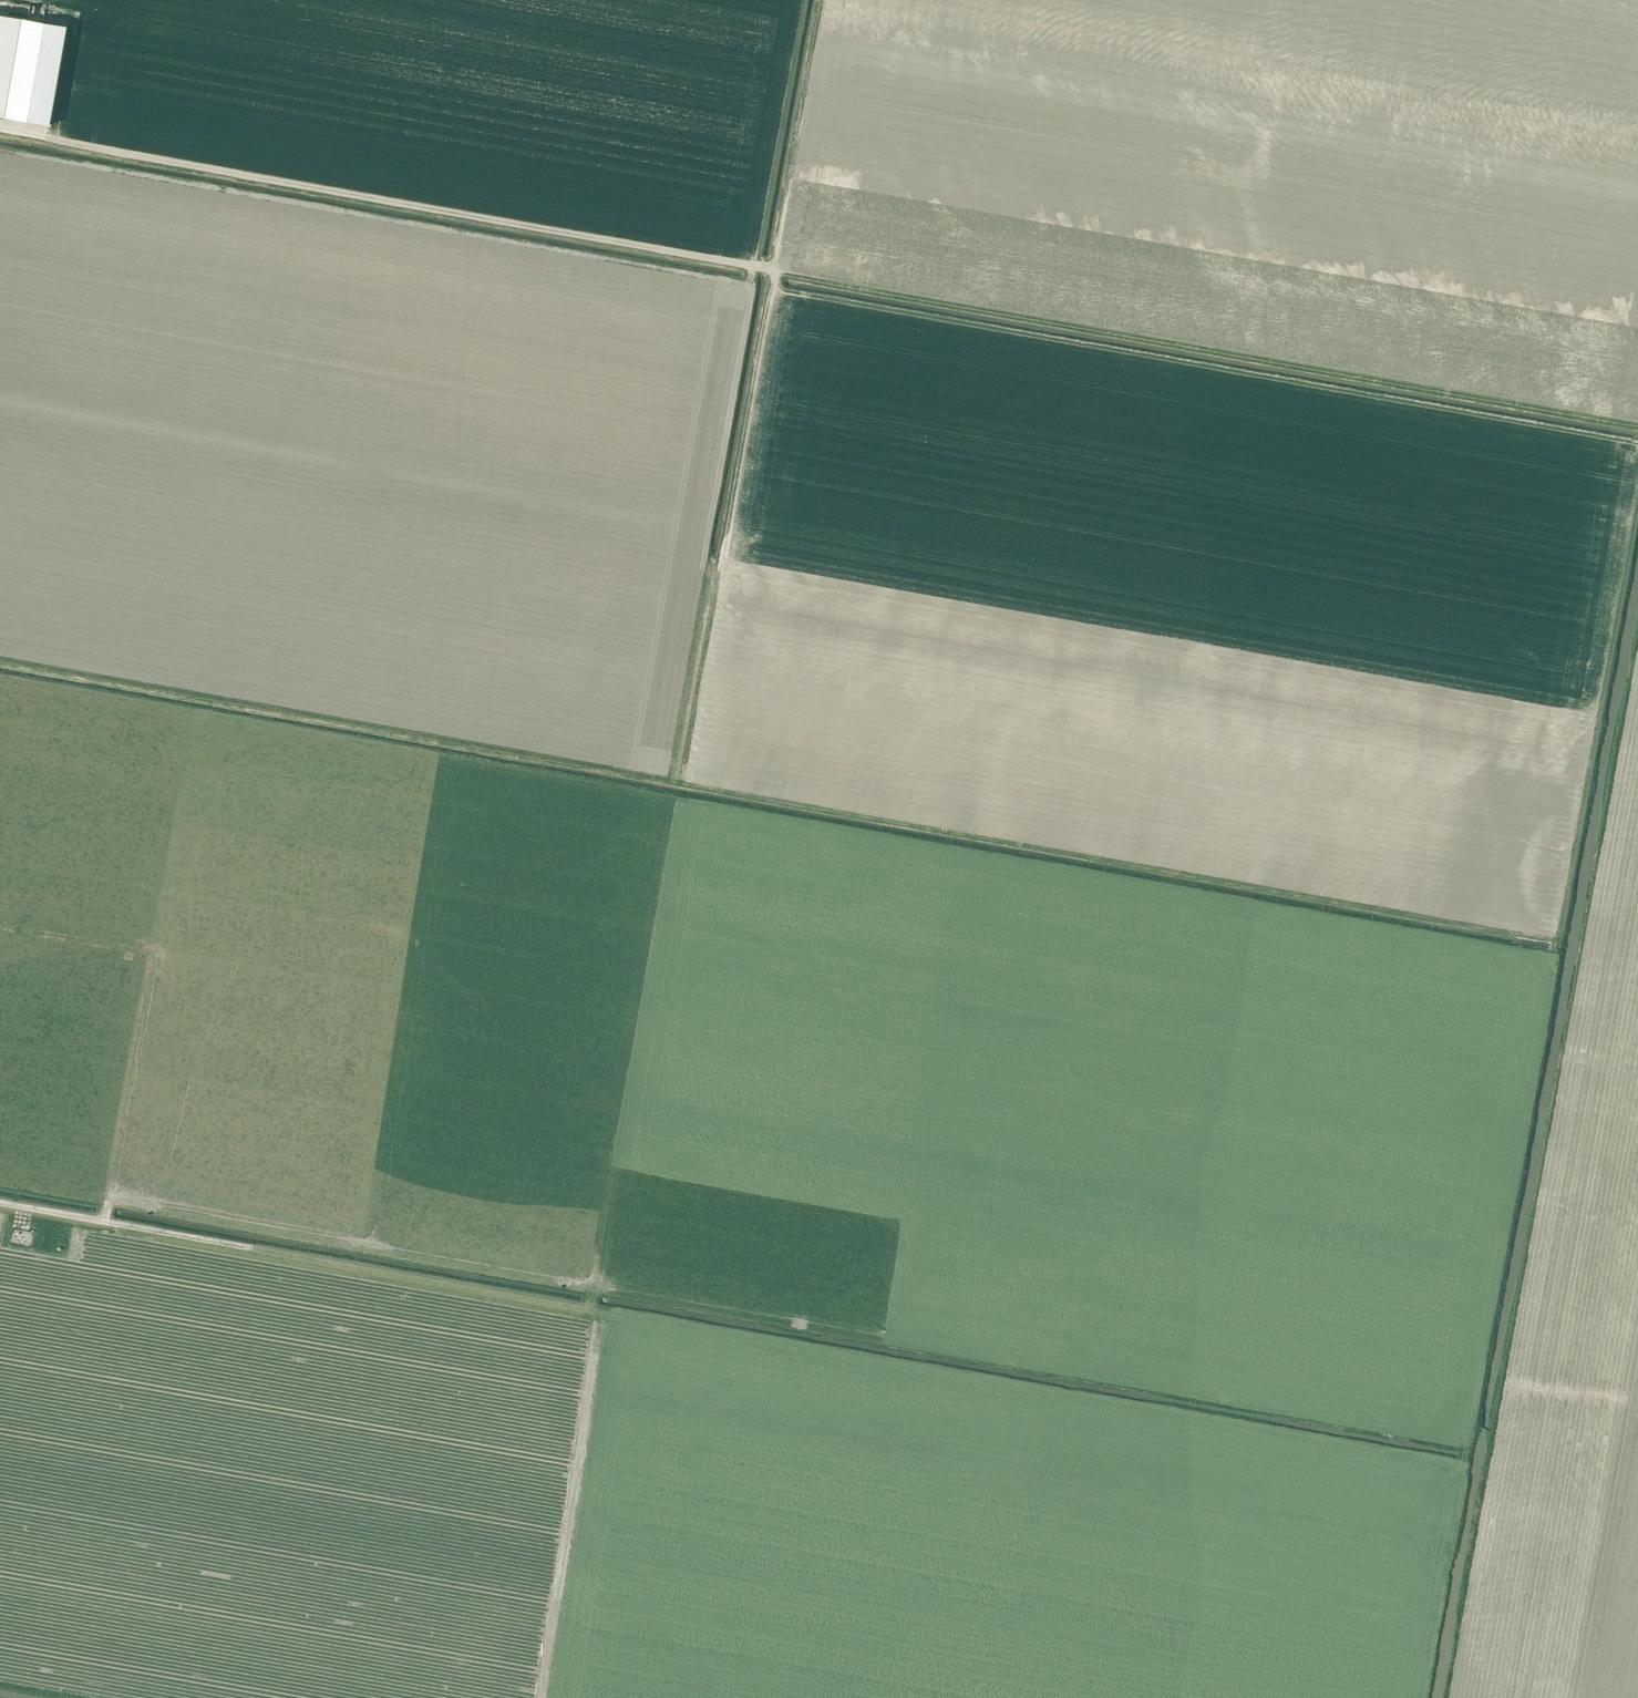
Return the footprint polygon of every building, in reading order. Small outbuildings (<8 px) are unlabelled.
[(22,18),(0,15),(0,116),(4,117),(22,18)] [(22,18),(4,117),(49,125),(66,26),(22,18)]
